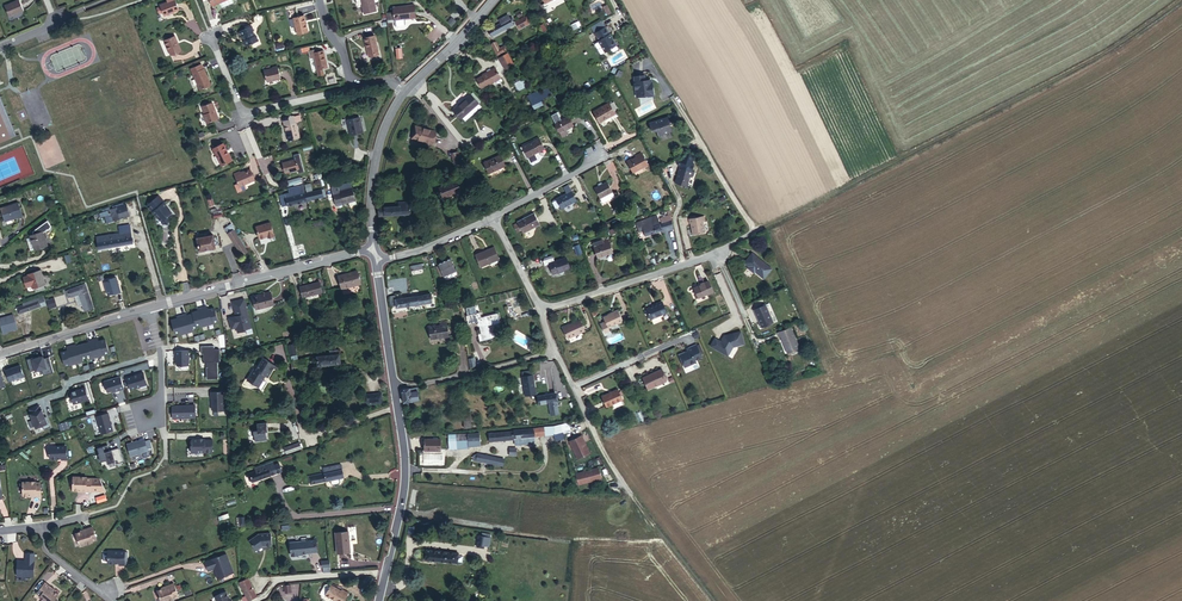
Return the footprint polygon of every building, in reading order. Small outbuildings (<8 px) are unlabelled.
[(155,5),(160,16),(174,9),(170,0),(164,0),(155,5)] [(364,17),(376,15),(372,0),(360,0),(364,17)] [(543,9),(558,2),(557,0),(539,0),(543,9)] [(16,1),(3,7),(7,18),(21,12),(16,1)] [(400,12),(395,13),(397,20),(402,19),(403,24),(411,23),(410,18),(417,17),(414,4),(399,7),(400,12)] [(292,18),(296,33),(307,30),(303,15),(292,18)] [(489,38),(510,27),(505,17),(497,21),(499,26),(495,28),(486,32),(489,38)] [(521,22),(512,26),(516,33),(519,32),(518,30),(524,27),(521,22)] [(254,25),(241,32),(244,38),(247,36),(249,40),(246,42),(249,48),(262,41),(254,25)] [(601,26),(593,30),(597,36),(604,32),(601,26)] [(590,32),(598,46),(604,57),(616,50),(612,44),(611,44),(608,40),(609,39),(604,32),(597,36),(593,30),(590,32)] [(363,41),(368,58),(379,55),(375,38),(363,41)] [(176,39),(166,43),(172,57),(182,53),(176,39)] [(496,43),(491,45),(496,56),(506,51),(504,47),(499,49),(496,43)] [(329,68),(324,50),(314,53),(313,51),(309,52),(311,59),(315,58),(320,76),(325,75),(324,69),(329,68)] [(508,56),(498,61),(503,70),(513,66),(508,56)] [(204,64),(191,70),(201,91),(213,85),(204,64)] [(278,69),(266,72),(269,84),(281,81),(278,69)] [(482,76),(484,79),(496,73),(494,70),(482,76)] [(477,90),(487,85),(494,81),(495,82),(499,80),(496,73),(484,79),(474,83),(477,90)] [(641,79),(632,80),(634,93),(637,93),(638,100),(646,99),(647,100),(651,100),(652,98),(652,92),(650,91),(649,83),(644,84),(644,82),(642,82),(641,79)] [(494,81),(487,85),(488,88),(500,82),(499,80),(495,82),(494,81)] [(528,95),(533,110),(543,106),(541,100),(551,96),(548,87),(528,95)] [(499,92),(492,95),(496,102),(502,99),(499,92)] [(467,94),(453,113),(463,120),(477,101),(467,94)] [(16,136),(0,97),(0,143),(16,136)] [(200,107),(204,114),(206,118),(208,123),(219,118),(211,103),(200,107)] [(612,106),(597,115),(603,126),(618,118),(612,106)] [(567,114),(553,121),(559,132),(573,124),(567,114)] [(434,120),(415,115),(411,127),(432,132),(434,120)] [(357,116),(343,121),(349,138),(363,133),(357,116)] [(294,118),(282,121),(288,142),(299,139),(294,118)] [(663,125),(662,121),(647,125),(649,133),(654,132),(656,138),(671,133),(668,123),(663,125)] [(539,138),(521,146),(526,158),(544,150),(539,138)] [(458,140),(453,143),(459,153),(464,150),(458,140)] [(222,146),(212,151),(220,168),(231,163),(222,146)] [(637,157),(629,161),(634,171),(648,164),(642,150),(635,153),(637,157)] [(501,154),(484,160),(489,171),(505,165),(501,154)] [(297,159),(283,164),(286,173),(300,169),(297,159)] [(449,172),(437,177),(442,188),(447,186),(446,184),(459,178),(454,168),(448,170),(449,172)] [(686,189),(689,173),(675,170),(673,186),(686,189)] [(251,171),(236,178),(240,188),(255,181),(251,171)] [(286,187),(302,183),(300,177),(285,181),(286,187)] [(609,181),(593,188),(598,199),(613,192),(609,181)] [(351,183),(332,189),(338,208),(345,206),(351,204),(352,208),(359,206),(351,183)] [(298,187),(288,190),(289,193),(284,194),(286,200),(300,197),(298,187)] [(574,192),(556,200),(556,201),(559,206),(561,211),(579,202),(574,192)] [(300,197),(302,204),(317,201),(316,193),(300,197)] [(146,206),(163,223),(175,211),(157,195),(146,206)] [(287,207),(302,204),(300,197),(286,200),(287,207)] [(379,207),(379,216),(409,214),(409,202),(397,202),(397,207),(379,207)] [(126,206),(116,209),(120,221),(130,218),(126,206)] [(20,208),(4,213),(7,224),(24,218),(20,208)] [(534,215),(517,226),(523,234),(523,235),(541,224),(534,215)] [(696,217),(689,219),(687,219),(688,223),(689,223),(692,236),(705,233),(703,222),(704,222),(703,216),(696,217)] [(656,218),(633,227),(637,237),(641,235),(643,240),(662,233),(656,218)] [(255,227),(259,241),(275,237),(270,222),(255,227)] [(665,234),(672,231),(670,222),(661,225),(665,234)] [(523,234),(517,226),(514,229),(519,237),(523,234)] [(93,237),(93,242),(129,237),(127,228),(118,230),(118,232),(93,237)] [(44,231),(28,238),(32,249),(48,243),(44,231)] [(231,232),(226,236),(242,256),(247,252),(231,232)] [(213,236),(196,239),(197,243),(194,244),(195,247),(197,246),(198,252),(215,249),(213,236)] [(94,249),(130,243),(129,237),(93,242),(94,249)] [(602,239),(593,243),(598,257),(613,252),(608,240),(603,242),(602,239)] [(494,247),(476,254),(481,267),(500,259),(494,247)] [(579,247),(574,249),(578,258),(583,256),(579,247)] [(751,254),(743,264),(748,268),(748,271),(752,275),(755,274),(763,281),(771,271),(751,254)] [(553,259),(544,262),(546,269),(551,267),(554,276),(571,269),(567,259),(555,264),(553,259)] [(448,260),(435,266),(441,279),(455,272),(448,260)] [(421,264),(410,267),(412,272),(423,269),(421,264)] [(36,288),(37,291),(50,287),(44,271),(32,276),(32,277),(27,279),(31,290),(36,288)] [(358,271),(338,276),(341,289),(361,284),(358,271)] [(108,297),(122,293),(117,276),(99,281),(101,288),(105,287),(108,297)] [(705,281),(702,282),(701,284),(695,285),(697,293),(699,297),(713,292),(709,280),(705,282),(705,281)] [(319,281),(299,287),(303,299),(323,293),(319,281)] [(74,298),(82,296),(86,294),(90,305),(92,309),(98,307),(90,285),(71,291),(74,298)] [(275,305),(271,292),(252,298),(256,310),(275,305)] [(86,294),(82,296),(86,307),(90,305),(86,294)] [(432,294),(393,300),(394,309),(433,303),(432,294)] [(51,302),(53,310),(60,307),(58,299),(51,302)] [(237,327),(238,332),(246,330),(245,329),(251,327),(244,299),(233,302),(236,316),(229,318),(232,328),(237,327)] [(617,315),(623,312),(618,299),(611,301),(612,302),(602,306),(604,311),(599,313),(603,322),(608,320),(606,317),(616,313),(617,315)] [(49,300),(19,312),(21,316),(50,304),(49,300)] [(649,319),(665,313),(660,301),(644,308),(649,319)] [(762,329),(774,324),(766,305),(753,310),(762,329)] [(203,308),(208,325),(215,323),(214,322),(219,321),(215,308),(208,309),(207,306),(203,308)] [(193,312),(193,314),(197,325),(201,324),(201,327),(208,325),(203,308),(198,309),(198,310),(193,312)] [(583,322),(578,311),(568,316),(567,315),(562,318),(566,330),(577,325),(577,324),(583,322)] [(479,312),(465,315),(467,324),(478,321),(482,335),(478,336),(480,345),(492,343),(489,327),(500,325),(498,314),(480,318),(479,312)] [(182,316),(187,333),(193,331),(193,328),(197,327),(197,325),(193,314),(187,316),(186,314),(182,316)] [(187,333),(182,316),(177,317),(178,318),(171,320),(175,333),(179,332),(180,335),(187,333)] [(11,324),(4,327),(6,334),(14,332),(11,324)] [(427,327),(429,340),(448,337),(446,324),(439,325),(439,327),(433,328),(432,326),(427,327)] [(791,329),(777,334),(779,340),(781,339),(787,355),(799,351),(791,329)] [(717,338),(713,345),(731,355),(736,346),(747,343),(743,330),(727,335),(724,341),(717,338)] [(93,340),(98,357),(105,355),(105,354),(109,353),(105,340),(99,342),(98,338),(93,340)] [(89,343),(83,345),(87,358),(91,356),(92,359),(98,357),(93,340),(89,341),(89,343)] [(703,357),(698,344),(687,349),(688,351),(679,355),(685,367),(697,362),(696,360),(703,357)] [(76,347),(76,345),(72,346),(77,364),(83,362),(82,359),(87,358),(83,345),(76,347)] [(70,366),(77,364),(72,346),(67,348),(68,351),(62,353),(66,366),(70,365),(70,366)] [(203,348),(204,363),(208,363),(208,378),(218,377),(218,362),(220,362),(219,349),(214,349),(214,347),(203,348)] [(176,365),(189,365),(188,350),(175,350),(175,355),(176,355),(176,365)] [(327,356),(312,358),(314,367),(336,364),(335,358),(339,358),(339,354),(327,356)] [(254,369),(247,382),(262,391),(266,384),(261,381),(265,375),(267,377),(274,366),(263,359),(256,371),(254,369)] [(303,360),(289,363),(291,373),(305,370),(303,360)] [(22,366),(8,372),(11,382),(26,376),(22,366)] [(660,369),(642,377),(647,389),(652,387),(652,386),(665,380),(660,369)] [(147,384),(144,373),(127,378),(130,389),(147,384)] [(534,374),(523,375),(525,394),(536,393),(534,374)] [(125,389),(121,377),(104,382),(108,393),(112,392),(115,391),(115,392),(125,389)] [(74,404),(89,399),(85,387),(72,392),(71,394),(74,404)] [(404,395),(405,404),(420,401),(417,388),(407,390),(404,393),(404,395)] [(618,390),(602,396),(607,407),(622,400),(618,390)] [(226,392),(210,392),(211,397),(212,410),(213,411),(226,411),(226,392)] [(367,405),(384,403),(382,392),(365,394),(367,405)] [(556,393),(537,396),(538,404),(549,403),(550,416),(558,415),(556,393)] [(0,401),(0,409),(11,406),(8,398),(0,401)] [(191,406),(191,405),(172,406),(173,419),(191,418),(196,418),(195,406),(191,406)] [(41,410),(39,406),(30,409),(32,414),(31,414),(36,428),(42,425),(44,430),(51,427),(47,416),(45,417),(42,410),(41,410)] [(462,412),(464,429),(472,428),(470,411),(462,412)] [(97,417),(102,434),(113,431),(110,419),(110,418),(108,413),(97,417)] [(69,421),(59,424),(61,430),(71,428),(69,421)] [(252,432),(253,443),(266,441),(265,432),(267,432),(266,424),(255,425),(256,432),(252,432)] [(532,430),(511,432),(511,433),(512,440),(533,438),(532,430)] [(475,433),(465,434),(464,442),(476,441),(475,433)] [(511,433),(487,435),(488,443),(512,440),(511,433)] [(454,436),(455,444),(464,442),(465,434),(454,436)] [(582,438),(570,443),(577,461),(589,455),(582,438)] [(127,444),(131,456),(148,451),(148,449),(152,448),(150,439),(145,441),(145,439),(127,444)] [(192,453),(213,452),(212,440),(205,440),(205,439),(192,439),(191,440),(192,453)] [(441,441),(426,439),(425,450),(440,451),(441,441)] [(300,444),(285,448),(286,454),(302,449),(300,444)] [(61,445),(44,446),(45,458),(57,457),(57,459),(62,458),(61,445)] [(123,462),(119,449),(117,450),(116,449),(110,451),(108,445),(98,448),(99,454),(101,462),(107,460),(108,464),(115,462),(116,464),(123,462)] [(478,464),(503,469),(504,460),(479,455),(478,464)] [(326,473),(308,476),(309,484),(345,477),(343,464),(325,467),(326,473)] [(272,469),(254,475),(247,477),(249,485),(283,474),(280,466),(272,469)] [(265,467),(252,471),(254,475),(272,469),(271,467),(266,469),(265,467)] [(599,468),(577,474),(580,484),(602,479),(599,468)] [(81,475),(68,476),(69,490),(77,489),(77,490),(86,490),(86,476),(81,476),(81,475)] [(17,483),(18,497),(27,496),(27,498),(36,497),(35,483),(31,483),(31,482),(17,483)] [(97,503),(107,501),(106,495),(96,497),(97,503)] [(82,528),(74,531),(78,544),(90,540),(90,539),(94,537),(90,524),(81,527),(82,528)] [(483,537),(489,538),(491,528),(478,526),(477,535),(483,537)] [(337,534),(338,555),(352,554),(350,533),(337,534)] [(259,552),(261,552),(266,548),(269,547),(269,548),(275,547),(273,535),(261,537),(252,544),(259,552)] [(302,542),(291,543),(292,555),(294,556),(297,556),(299,554),(318,552),(317,540),(308,541),(308,538),(302,539),(302,542)] [(123,548),(107,548),(107,560),(118,560),(119,561),(124,561),(123,548)] [(461,554),(430,549),(428,560),(460,564),(461,554)] [(14,562),(14,577),(31,577),(33,554),(22,554),(22,563),(14,562)] [(229,567),(232,566),(228,555),(206,564),(210,574),(216,571),(220,580),(232,575),(229,567)] [(36,594),(40,596),(39,597),(45,600),(53,600),(59,594),(52,589),(53,588),(45,581),(36,594)] [(245,586),(252,600),(259,600),(261,600),(253,582),(245,586)] [(159,593),(163,600),(170,600),(178,598),(177,596),(180,595),(176,584),(168,587),(169,589),(159,593)] [(191,589),(186,591),(188,597),(194,595),(191,589)] [(326,600),(327,600),(348,600),(350,598),(345,595),(344,597),(332,590),(331,591),(328,589),(326,590),(322,598),(322,600),(325,600),(326,600)] [(227,592),(216,598),(218,600),(231,600),(227,592)]
